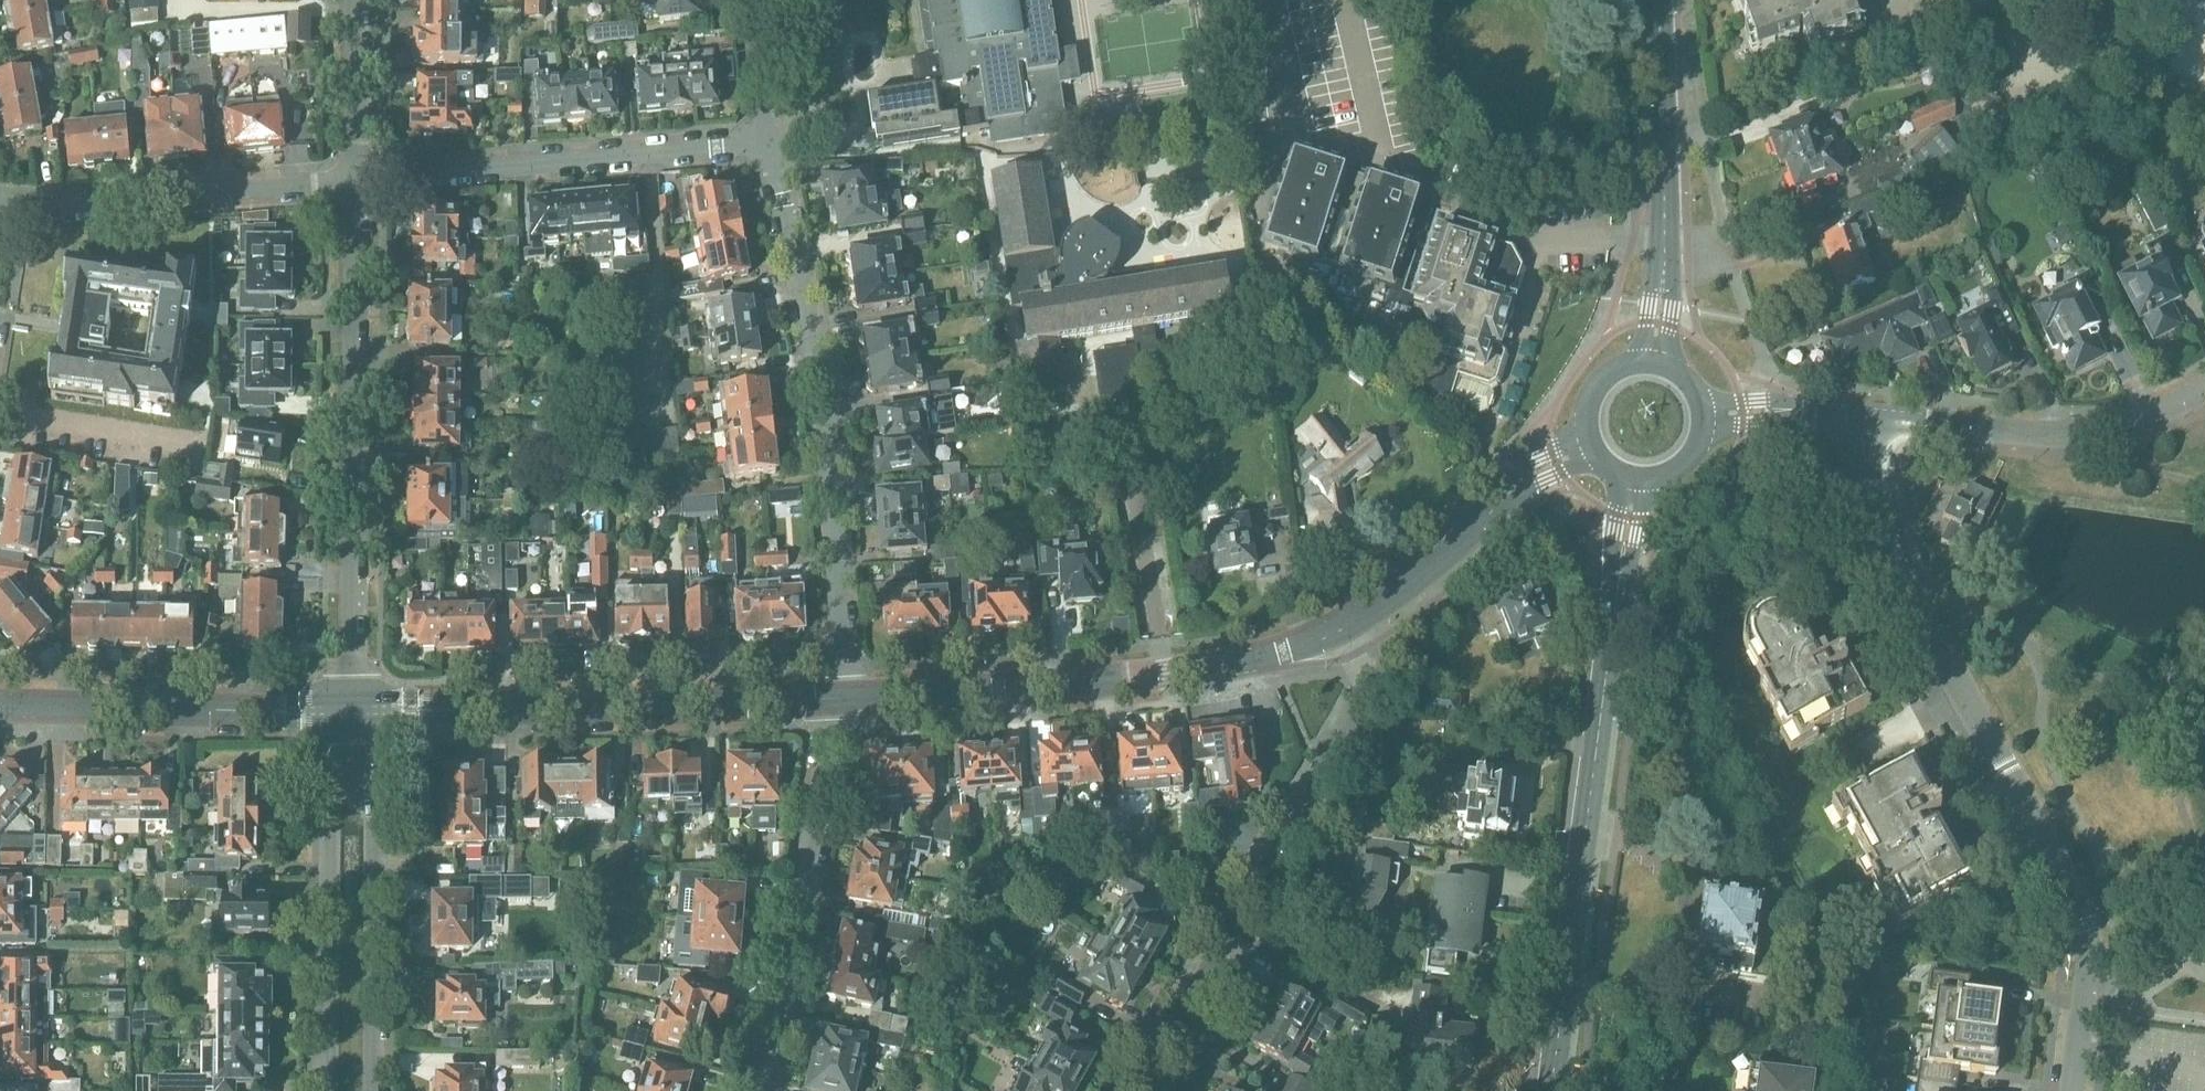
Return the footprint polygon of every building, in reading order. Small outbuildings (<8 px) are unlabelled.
[(8,8),(5,11),(6,18),(10,20),(11,23),(48,16),(45,0),(7,0),(8,8)] [(132,26),(159,24),(158,0),(131,0),(132,26)] [(472,11),(472,0),(423,0),(423,11),(472,11)] [(525,19),(546,20),(547,0),(526,0),(525,19)] [(647,7),(658,5),(660,23),(710,16),(708,0),(646,0),(647,7)] [(927,61),(913,63),(917,92),(868,99),(873,131),(864,133),(867,148),(883,146),(883,149),(960,137),(959,134),(979,132),(979,133),(989,132),(991,147),(1068,135),(1060,86),(1071,85),(1066,52),(1056,53),(1048,0),(918,0),(927,61)] [(1749,13),(1744,15),(1757,52),(1799,37),(1796,29),(1801,27),(1809,49),(1846,36),(1844,31),(1864,23),(1858,8),(1856,0),(1798,0),(1792,2),(1792,0),(1745,0),(1749,13)] [(1941,10),(1961,3),(1960,0),(1937,0),(1941,10)] [(115,15),(114,4),(101,6),(102,16),(115,15)] [(416,36),(416,37),(416,38),(472,38),(472,11),(423,11),(423,36),(416,36)] [(55,15),(48,16),(11,23),(11,26),(8,30),(9,37),(13,38),(16,54),(54,47),(52,35),(59,34),(55,15)] [(248,55),(250,54),(287,50),(285,19),(245,22),(248,55)] [(307,44),(307,26),(307,19),(291,19),(291,43),(307,44)] [(208,25),(210,58),(248,55),(245,22),(208,25)] [(593,43),(640,39),(639,23),(591,27),(593,43)] [(210,58),(208,25),(192,26),(195,59),(210,58)] [(169,33),(170,55),(171,63),(185,62),(182,32),(169,33)] [(688,34),(674,35),(675,46),(689,45),(688,34)] [(472,44),(472,38),(416,38),(416,37),(416,62),(433,62),(433,66),(442,66),(442,62),(478,63),(478,44),(472,44)] [(133,43),(134,73),(136,112),(146,111),(150,159),(165,157),(168,159),(177,159),(174,119),(173,103),(151,105),(150,71),(142,42),(133,43)] [(624,45),(626,60),(638,59),(636,44),(624,45)] [(1952,70),(1965,65),(1958,46),(1941,52),(1940,51),(1932,54),(1932,55),(1915,62),(1919,74),(1950,64),(1952,70)] [(89,63),(89,65),(100,63),(98,48),(86,50),(89,63)] [(86,50),(77,51),(80,67),(89,65),(89,63),(86,50)] [(69,52),(71,68),(80,67),(77,51),(69,52)] [(677,69),(664,70),(668,112),(670,111),(676,114),(684,111),(693,110),(693,109),(695,109),(691,68),(689,56),(676,58),(677,69)] [(702,67),(691,68),(695,109),(719,107),(715,59),(701,60),(702,67)] [(722,61),(724,80),(735,79),(734,60),(722,61)] [(565,122),(566,121),(562,79),(548,80),(548,75),(540,75),(539,63),(525,64),(527,96),(537,95),(539,123),(564,121),(565,122)] [(668,112),(664,70),(663,65),(637,67),(641,113),(666,111),(667,112),(668,112)] [(576,77),(562,79),(566,121),(569,121),(575,122),(581,120),(591,119),(591,118),(592,118),(588,76),(588,66),(575,67),(576,77)] [(599,75),(588,76),(592,118),(617,116),(613,69),(599,70),(599,75)] [(522,71),(510,71),(495,71),(495,85),(522,85),(522,71)] [(44,101),(40,82),(33,83),(31,72),(0,78),(0,109),(44,101)] [(1856,75),(1831,84),(1836,96),(1861,87),(1856,75)] [(416,96),(416,107),(458,107),(457,106),(464,106),(464,105),(459,105),(458,94),(472,94),(472,82),(419,80),(419,96),(416,96)] [(1955,98),(1909,117),(1916,135),(1956,118),(1955,98)] [(252,101),(256,151),(273,150),(273,148),(284,147),(281,110),(278,99),(255,101),(252,101)] [(0,109),(0,112),(0,123),(2,124),(5,139),(42,132),(39,121),(47,119),(44,101),(0,109)] [(201,101),(173,103),(174,119),(177,159),(187,158),(189,155),(205,154),(201,101)] [(226,115),(229,151),(240,150),(240,153),(256,151),(252,101),(228,104),(226,115)] [(508,114),(521,114),(522,105),(508,105),(508,114)] [(458,107),(416,107),(416,111),(411,111),(411,131),(436,131),(436,133),(457,133),(457,129),(472,129),(471,116),(463,116),(464,106),(457,106),(458,107)] [(1780,165),(1786,163),(1822,149),(1822,148),(1817,134),(1826,131),(1823,122),(1814,125),(1810,116),(1785,125),(1788,133),(1771,138),(1772,140),(1768,144),(1772,155),(1777,155),(1780,165)] [(115,118),(95,120),(99,163),(102,163),(105,167),(112,166),(114,162),(130,161),(126,123),(115,124),(115,118)] [(96,164),(99,163),(95,120),(78,121),(78,127),(65,128),(68,167),(84,165),(86,168),(93,168),(96,164)] [(1957,146),(1940,128),(1911,153),(1916,158),(1904,170),(1877,180),(1882,193),(1884,192),(1912,182),(1929,175),(1962,163),(1957,146)] [(47,131),(48,144),(58,143),(57,130),(47,131)] [(1801,200),(1820,194),(1816,183),(1840,174),(1835,161),(1843,159),(1845,161),(1851,159),(1845,140),(1830,146),(1822,148),(1822,149),(1786,163),(1791,176),(1789,179),(1792,186),(1795,187),(1796,191),(1798,190),(1801,200)] [(1463,234),(1443,227),(1438,226),(1415,298),(1403,294),(1418,246),(1414,237),(1423,233),(1426,223),(1421,214),(1416,212),(1421,197),(1369,180),(1368,183),(1361,181),(1363,173),(1354,170),(1352,178),(1345,176),(1346,173),(1294,156),(1265,246),(1290,254),(1288,259),(1301,270),(1372,335),(1387,340),(1385,347),(1397,351),(1395,357),(1424,366),(1420,379),(1447,404),(1481,415),(1488,412),(1493,394),(1490,388),(1496,385),(1505,356),(1502,349),(1499,348),(1500,345),(1513,305),(1506,302),(1508,294),(1516,290),(1523,269),(1513,250),(1500,245),(1484,296),(1477,294),(1481,283),(1493,243),(1469,236),(1466,245),(1460,243),(1463,234)] [(877,198),(891,195),(888,175),(904,174),(903,160),(874,161),(874,167),(826,176),(828,190),(825,192),(826,201),(830,202),(831,206),(877,199),(877,198)] [(1965,176),(1962,163),(1929,175),(1934,188),(1965,176)] [(1090,226),(1090,225),(1085,227),(1082,228),(1079,229),(1075,232),(1071,235),(1069,237),(1068,238),(1066,241),(1064,244),(1062,247),(1062,248),(1061,251),(1060,253),(1053,250),(1040,170),(993,177),(1012,309),(1020,307),(1026,346),(1015,348),(1023,398),(1063,392),(1058,361),(1056,361),(1054,344),(1131,331),(1134,352),(1094,359),(1107,443),(1148,436),(1139,383),(1200,374),(1195,342),(1146,350),(1143,330),(1230,316),(1223,269),(1210,271),(1211,275),(1146,285),(1144,272),(1123,275),(1123,276),(1114,277),(1112,276),(1115,271),(1117,268),(1118,265),(1119,262),(1119,261),(1120,257),(1120,254),(1120,251),(1120,248),(1119,248),(1119,247),(1118,248),(1090,227),(1090,226)] [(1918,197),(1912,182),(1884,192),(1887,200),(1897,197),(1899,204),(1918,197)] [(684,198),(690,228),(739,219),(734,190),(722,192),(722,190),(690,196),(690,197),(684,198)] [(2151,191),(2137,199),(2157,235),(2171,228),(2151,191)] [(610,196),(608,196),(613,243),(639,241),(635,199),(631,195),(610,197),(610,196)] [(877,199),(831,206),(831,208),(836,208),(840,232),(888,224),(886,212),(883,212),(881,198),(892,197),(891,195),(877,198),(877,199)] [(1856,227),(1821,239),(1821,240),(1823,239),(1825,245),(1827,245),(1829,249),(1827,250),(1829,257),(1834,257),(1839,272),(1835,275),(1841,292),(1839,292),(1840,294),(1853,289),(1853,290),(1865,286),(1865,285),(1875,281),(1858,232),(1870,227),(1866,215),(1886,208),(1882,195),(1848,207),(1853,220),(1856,227)] [(613,243),(608,196),(602,196),(603,200),(598,200),(593,197),(582,198),(586,245),(613,243)] [(559,199),(555,199),(559,247),(586,245),(582,198),(569,199),(565,203),(560,203),(559,199)] [(660,199),(661,212),(672,212),(671,198),(660,199)] [(545,248),(559,247),(555,199),(552,200),(552,201),(533,202),(529,210),(532,250),(524,251),(525,260),(546,258),(545,248)] [(415,224),(412,224),(411,237),(415,237),(415,240),(467,239),(467,211),(425,211),(425,212),(415,212),(415,224)] [(251,223),(251,214),(242,215),(243,223),(251,223)] [(899,217),(902,233),(925,229),(923,214),(899,217)] [(739,219),(690,228),(696,257),(745,247),(739,219)] [(506,224),(506,239),(518,239),(518,224),(506,224)] [(284,241),(284,242),(256,242),(256,228),(241,228),(241,255),(249,255),(249,270),(290,270),(290,258),(294,258),(295,241),(284,241)] [(925,229),(902,233),(904,249),(928,245),(925,229)] [(1989,235),(1982,238),(1989,258),(1994,268),(2002,265),(1989,235)] [(2140,270),(2134,261),(2115,270),(2140,319),(2144,317),(2154,338),(2179,325),(2169,304),(2181,297),(2166,266),(2181,258),(2171,236),(2145,249),(2153,264),(2140,270)] [(467,239),(415,240),(414,272),(430,272),(431,266),(461,267),(461,278),(473,278),(474,253),(467,253),(467,239)] [(518,254),(519,239),(505,239),(504,254),(518,254)] [(858,282),(902,275),(900,258),(903,257),(901,245),(851,253),(845,260),(853,265),(855,265),(858,282)] [(679,247),(665,249),(668,262),(681,260),(679,247)] [(745,247),(696,257),(701,284),(721,280),(750,274),(745,247)] [(68,295),(61,340),(58,360),(53,359),(49,389),(53,390),(51,399),(104,408),(105,405),(135,410),(136,403),(175,409),(197,271),(167,266),(165,279),(69,264),(64,294),(68,295)] [(561,264),(562,277),(572,278),(571,264),(561,264)] [(976,275),(990,273),(988,264),(975,266),(976,275)] [(290,270),(249,270),(249,284),(241,284),(240,311),(256,311),(256,297),(289,298),(289,299),(294,299),(294,282),(290,282),(290,270)] [(532,271),(523,270),(522,284),(531,285),(532,271)] [(2090,272),(2065,285),(2069,293),(2039,308),(2048,326),(2046,327),(2057,349),(2062,347),(2066,355),(2063,356),(2066,362),(2069,361),(2072,365),(2081,360),(2083,365),(2102,355),(2091,333),(2097,329),(2089,314),(2090,313),(2085,302),(2100,294),(2090,272)] [(902,275),(858,282),(860,298),(858,298),(852,305),(860,311),(909,302),(908,289),(904,289),(902,275)] [(610,292),(636,292),(636,279),(610,279),(610,292)] [(1927,284),(1913,290),(1923,312),(1937,306),(1927,284)] [(1957,325),(1962,336),(1956,339),(1960,347),(1961,347),(1970,362),(1973,360),(1983,381),(1992,376),(1997,377),(2004,373),(2006,369),(2015,365),(2010,355),(2011,352),(2008,345),(2003,343),(2000,336),(2018,327),(1998,287),(1985,293),(1990,303),(1959,319),(1961,323),(1957,325)] [(410,304),(410,317),(450,318),(450,290),(427,289),(427,290),(411,289),(411,291),(407,296),(407,301),(410,304)] [(1898,295),(1903,306),(1823,339),(1826,347),(1824,348),(1826,353),(1828,352),(1832,361),(1840,358),(1843,364),(1880,349),(1887,365),(1916,353),(1906,330),(1927,321),(1923,312),(1913,290),(1898,295)] [(610,306),(636,306),(636,292),(610,292),(610,306)] [(912,298),(915,315),(938,311),(949,310),(947,296),(936,298),(936,295),(912,298)] [(704,309),(710,339),(754,332),(752,318),(756,317),(755,305),(751,306),(751,302),(704,309)] [(214,318),(228,318),(228,307),(214,306),(214,318)] [(505,318),(522,318),(522,306),(505,306),(505,318)] [(938,311),(915,315),(917,329),(941,326),(938,311)] [(1953,338),(1944,315),(1927,321),(1936,345),(1953,338)] [(450,318),(410,317),(410,328),(407,332),(407,337),(410,341),(410,344),(426,344),(426,345),(433,345),(450,345),(450,318)] [(228,318),(214,318),(214,331),(228,331),(228,318)] [(522,330),(522,318),(505,318),(505,330),(522,330)] [(248,353),(248,367),(290,367),(290,355),(294,355),(294,338),(289,338),(289,339),(256,339),(256,326),(240,326),(240,353),(248,353)] [(680,329),(682,341),(696,339),(695,327),(680,329)] [(872,365),(916,358),(913,341),(916,340),(914,328),(864,335),(860,343),(867,348),(869,348),(872,365)] [(754,332),(710,339),(714,366),(758,359),(758,355),(762,354),(760,343),(756,343),(754,332)] [(682,341),(683,352),(698,350),(696,339),(682,341)] [(916,358),(872,365),(874,381),(871,382),(867,388),(874,393),(923,385),(921,372),(918,373),(916,358)] [(415,383),(414,393),(417,393),(416,396),(461,396),(465,396),(465,366),(417,366),(417,381),(415,383)] [(290,367),(248,367),(248,381),(240,381),(240,408),(255,408),(255,395),(288,395),(288,396),(294,396),(294,379),(290,379),(290,367)] [(928,395),(950,392),(948,376),(925,379),(928,395)] [(694,394),(707,393),(706,381),(693,383),(694,394)] [(679,396),(694,394),(693,383),(677,385),(679,396)] [(722,420),(769,415),(766,385),(719,391),(722,420)] [(964,389),(950,392),(928,395),(931,411),(952,407),(952,404),(966,402),(964,389)] [(414,424),(417,424),(417,423),(464,424),(464,422),(461,422),(461,396),(416,396),(417,393),(414,393),(414,424)] [(231,401),(213,401),(213,413),(231,417),(231,401)] [(877,445),(930,436),(927,419),(929,419),(927,406),(878,415),(882,440),(876,441),(877,445)] [(771,414),(769,415),(722,420),(726,450),(773,445),(775,444),(771,414)] [(1320,416),(1303,431),(1320,451),(1317,453),(1319,456),(1322,453),(1329,463),(1310,478),(1326,497),(1326,500),(1308,503),(1312,528),(1348,523),(1343,492),(1342,493),(1342,492),(1345,489),(1342,486),(1349,480),(1351,480),(1356,477),(1357,476),(1358,476),(1359,476),(1360,476),(1361,475),(1362,475),(1363,474),(1364,474),(1365,473),(1366,472),(1366,471),(1367,471),(1368,470),(1368,469),(1369,468),(1369,467),(1370,466),(1370,465),(1382,455),(1365,435),(1347,449),(1320,416)] [(695,422),(697,436),(712,433),(710,420),(695,422)] [(417,423),(417,424),(416,450),(464,451),(464,424),(417,423)] [(284,434),(251,429),(241,427),(235,461),(261,465),(261,461),(280,464),(284,434)] [(665,455),(670,455),(679,454),(677,430),(663,431),(665,455)] [(652,457),(665,455),(663,431),(650,432),(652,457)] [(638,458),(652,457),(650,432),(636,434),(638,458)] [(930,436),(877,445),(877,448),(874,450),(876,458),(879,459),(881,472),(928,465),(924,439),(930,438),(930,436)] [(776,473),(773,445),(726,450),(729,479),(776,473)] [(93,463),(80,461),(79,470),(92,472),(93,463)] [(11,489),(10,493),(48,499),(52,469),(15,462),(12,478),(8,479),(7,486),(11,489)] [(943,479),(949,478),(960,478),(959,465),(942,466),(943,479)] [(129,477),(130,469),(116,467),(114,513),(130,513),(129,477)] [(199,479),(196,497),(229,502),(234,468),(222,467),(221,471),(205,468),(203,480),(199,479)] [(408,489),(408,502),(460,501),(460,473),(450,473),(408,473),(408,477),(406,481),(406,486),(408,489)] [(158,476),(146,475),(144,493),(156,494),(158,476)] [(1002,476),(986,478),(988,488),(1003,487),(1002,476)] [(965,477),(951,486),(957,497),(971,488),(965,477)] [(949,478),(943,479),(925,480),(925,494),(950,493),(949,478)] [(688,501),(686,485),(683,480),(666,489),(668,517),(683,517),(682,502),(688,501)] [(724,481),(686,485),(688,501),(725,496),(724,481)] [(1941,542),(1952,548),(1965,554),(1975,535),(1976,535),(1984,517),(1993,497),(1969,485),(1960,504),(1953,501),(1952,503),(1950,502),(1949,503),(1951,504),(1944,517),(1943,516),(1942,517),(1944,518),(1943,520),(1950,523),(1941,542)] [(518,492),(503,492),(503,501),(518,501),(518,492)] [(880,525),(925,522),(932,521),(931,504),(924,505),(923,492),(878,495),(880,510),(877,513),(877,520),(880,522),(880,525)] [(7,507),(5,523),(43,529),(48,499),(10,493),(9,496),(5,497),(4,504),(7,507)] [(459,534),(460,514),(460,501),(408,502),(408,512),(405,517),(405,521),(408,525),(408,528),(417,528),(417,541),(440,541),(450,541),(460,540),(459,534)] [(281,522),(283,506),(244,504),(235,504),(235,519),(238,519),(237,534),(280,536),(280,533),(285,531),(285,524),(281,522)] [(1243,517),(1207,523),(1216,574),(1253,567),(1250,544),(1261,542),(1261,539),(1270,537),(1269,530),(1246,534),(1243,517)] [(551,518),(527,518),(527,543),(551,543),(551,518)] [(925,522),(880,525),(881,527),(878,529),(879,536),(882,538),(883,553),(927,550),(925,522)] [(43,529),(5,523),(4,526),(0,527),(0,530),(0,535),(3,537),(0,553),(38,559),(43,529)] [(108,526),(86,524),(85,535),(106,538),(108,526)] [(83,536),(68,533),(67,543),(82,545),(83,536)] [(241,566),(280,568),(281,552),(284,550),(285,543),(280,540),(280,536),(237,534),(236,553),(242,554),(241,566)] [(683,537),(684,550),(685,570),(698,570),(697,537),(683,537)] [(593,539),(594,593),(609,593),(607,538),(593,539)] [(734,539),(720,540),(722,577),(737,576),(734,539)] [(440,541),(417,541),(407,541),(407,552),(440,552),(440,541)] [(440,541),(440,552),(450,552),(450,541),(440,541)] [(554,549),(567,549),(567,541),(554,541),(554,549)] [(768,542),(769,555),(769,568),(789,567),(787,541),(768,542)] [(1078,541),(1039,544),(1041,571),(1058,569),(1059,582),(1066,582),(1068,604),(1094,601),(1093,590),(1100,589),(1097,552),(1079,554),(1078,541)] [(504,545),(483,545),(483,593),(504,593),(504,545)] [(1035,575),(1030,546),(1017,547),(1022,576),(1035,575)] [(955,562),(953,547),(929,549),(931,563),(944,563),(955,562)] [(668,583),(657,583),(657,571),(656,571),(656,551),(641,552),(642,571),(642,583),(643,642),(653,641),(656,645),(665,645),(669,640),(670,640),(668,583)] [(642,571),(641,552),(629,552),(630,571),(642,571)] [(769,568),(769,555),(755,555),(755,569),(769,568)] [(958,588),(957,576),(956,562),(955,562),(944,563),(946,589),(958,588)] [(895,578),(916,577),(918,577),(917,565),(894,566),(895,578)] [(203,567),(203,575),(219,576),(219,567),(203,567)] [(968,619),(973,619),(974,630),(981,630),(983,632),(992,631),(995,629),(1001,629),(1001,626),(999,582),(999,581),(997,581),(996,577),(984,577),(983,567),(961,568),(963,596),(967,595),(967,603),(968,619)] [(94,585),(104,585),(105,570),(95,570),(94,585)] [(105,570),(104,585),(116,585),(115,570),(105,570)] [(164,586),(164,571),(153,570),(153,586),(164,586)] [(699,581),(698,570),(685,570),(685,581),(687,639),(715,638),(712,581),(699,581)] [(174,571),(164,571),(164,586),(173,586),(174,571)] [(506,572),(506,592),(519,592),(519,572),(506,572)] [(43,583),(51,592),(62,583),(54,574),(43,583)] [(203,575),(203,587),(219,587),(243,587),(243,577),(219,576),(203,575)] [(917,592),(916,577),(895,578),(895,587),(895,592),(882,593),(883,601),(882,601),(884,624),(888,624),(889,635),(903,634),(906,636),(913,636),(915,633),(919,633),(917,594),(917,592)] [(3,631),(37,603),(47,595),(35,580),(24,588),(20,592),(12,583),(0,594),(0,629),(1,629),(3,631)] [(1005,580),(999,581),(999,582),(1001,626),(1008,626),(1009,628),(1027,627),(1027,625),(1029,625),(1028,611),(1026,611),(1024,586),(1022,586),(1022,580),(1005,580)] [(781,586),(768,586),(771,633),(781,632),(781,634),(787,634),(787,636),(789,638),(797,637),(800,634),(800,633),(804,632),(801,581),(780,582),(781,586)] [(51,592),(57,599),(68,589),(62,583),(51,592)] [(643,642),(642,583),(615,584),(616,641),(617,641),(620,646),(629,646),(631,642),(643,642)] [(771,633),(768,586),(758,587),(758,583),(735,584),(738,636),(742,636),(742,638),(745,640),(752,640),(755,637),(755,636),(760,635),(760,633),(771,633)] [(936,591),(917,592),(917,594),(919,633),(922,633),(925,635),(933,635),(934,632),(946,632),(948,629),(948,623),(945,624),(945,618),(947,618),(946,587),(936,588),(936,591)] [(236,601),(235,619),(279,620),(279,616),(282,614),(282,607),(279,605),(280,590),(241,588),(241,601),(236,601)] [(1535,588),(1476,611),(1485,636),(1496,632),(1503,650),(1533,638),(1538,649),(1552,643),(1549,634),(1553,632),(1535,588)] [(441,650),(440,598),(419,598),(419,593),(408,593),(408,617),(407,617),(407,620),(409,620),(409,627),(407,627),(407,630),(409,630),(409,634),(420,634),(421,648),(436,648),(436,650),(441,650)] [(568,594),(568,607),(569,647),(575,647),(575,646),(597,646),(596,599),(594,599),(594,594),(568,594)] [(459,598),(440,598),(441,650),(444,650),(444,652),(453,652),(453,650),(463,650),(463,651),(468,651),(468,609),(459,609),(459,598)] [(49,616),(37,603),(3,631),(5,634),(4,637),(9,643),(13,642),(23,654),(52,630),(44,620),(49,616)] [(541,608),(541,649),(546,649),(546,648),(555,648),(555,651),(566,651),(565,647),(569,647),(568,607),(541,608)] [(541,649),(541,608),(513,608),(513,648),(518,648),(518,651),(528,651),(528,648),(537,648),(537,649),(541,649)] [(102,647),(103,609),(73,609),(72,647),(88,647),(90,651),(98,651),(100,647),(102,647)] [(134,610),(103,609),(102,647),(106,647),(109,651),(116,651),(119,647),(133,648),(134,610)] [(468,609),(468,651),(473,651),(473,650),(481,650),(481,653),(492,653),(492,649),(496,649),(496,609),(468,609)] [(134,610),(133,648),(147,648),(149,652),(157,652),(159,648),(163,648),(164,610),(134,610)] [(194,611),(164,610),(163,648),(165,648),(168,652),(175,652),(177,649),(193,649),(194,611)] [(1751,652),(1752,654),(1761,649),(1770,664),(1760,669),(1767,682),(1760,686),(1774,711),(1773,712),(1776,718),(1777,717),(1786,733),(1793,729),(1794,731),(1801,742),(1812,736),(1839,722),(1867,706),(1849,673),(1827,685),(1824,680),(1846,668),(1839,656),(1827,662),(1822,652),(1813,657),(1797,626),(1796,624),(1794,622),(1791,619),(1789,617),(1786,616),(1784,614),(1780,613),(1776,613),(1772,613),(1768,613),(1764,615),(1760,616),(1757,619),(1754,622),(1752,624),(1751,625),(1750,628),(1749,629),(1748,632),(1748,633),(1748,636),(1748,638),(1748,640),(1748,642),(1748,643),(1749,646),(1749,648),(1750,649),(1751,652)] [(202,617),(202,629),(218,629),(218,618),(202,617)] [(279,620),(235,619),(234,637),(241,637),(241,649),(278,650),(278,635),(282,633),(282,625),(279,623),(279,620)] [(1427,712),(1443,714),(1458,716),(1460,699),(1430,695),(1427,712)] [(1256,754),(1252,718),(1188,727),(1193,763),(1213,760),(1256,754)] [(1149,741),(1148,741),(1152,793),(1184,790),(1180,738),(1179,738),(1178,736),(1168,737),(1168,732),(1148,734),(1149,741)] [(1045,820),(1044,801),(1058,800),(1057,793),(1074,791),(1070,747),(1070,741),(1051,742),(1052,749),(1040,749),(1043,790),(1032,791),(1034,821),(1045,820)] [(1152,793),(1148,741),(1119,743),(1123,795),(1152,793)] [(988,748),(991,790),(1016,789),(1018,822),(1020,822),(1034,821),(1032,791),(1020,792),(1016,746),(1001,747),(999,745),(993,746),(991,748),(988,748)] [(1100,745),(1070,747),(1074,791),(1091,790),(1092,798),(1104,797),(1100,745)] [(962,792),(991,790),(988,748),(984,749),(982,747),(975,747),(973,750),(959,751),(962,792)] [(952,825),(951,820),(950,805),(933,806),(930,753),(915,753),(913,751),(906,752),(904,754),(900,754),(902,799),(903,807),(930,806),(933,843),(954,847),(952,825)] [(902,799),(900,754),(897,754),(895,752),(889,753),(886,755),(871,756),(873,801),(902,799)] [(1261,789),(1256,754),(1213,760),(1217,791),(1206,792),(1206,785),(1196,786),(1200,832),(1210,831),(1207,808),(1221,807),(1221,811),(1252,807),(1250,790),(1261,789)] [(753,808),(753,759),(748,759),(747,758),(740,758),(738,759),(729,759),(728,821),(740,821),(741,807),(753,808)] [(779,759),(753,759),(753,808),(754,808),(754,821),(775,821),(775,813),(775,811),(776,812),(776,810),(774,810),(774,804),(779,804),(779,800),(780,800),(780,778),(781,777),(781,767),(779,763),(779,759)] [(689,760),(672,761),(673,806),(688,806),(688,812),(702,811),(701,763),(689,763),(689,760)] [(673,806),(672,761),(655,761),(655,764),(643,764),(644,812),(658,812),(658,806),(673,806)] [(19,812),(32,799),(27,793),(33,787),(6,762),(0,769),(0,794),(19,812)] [(506,776),(506,796),(506,804),(517,804),(517,793),(522,793),(522,823),(540,822),(540,814),(551,814),(551,764),(551,762),(522,763),(522,780),(518,780),(518,776),(506,776)] [(551,762),(551,764),(551,814),(552,814),(552,807),(582,807),(582,814),(586,814),(585,805),(585,764),(585,763),(585,762),(584,762),(584,769),(569,769),(569,764),(551,764),(551,762)] [(585,805),(586,814),(595,814),(595,822),(613,822),(613,792),(608,792),(608,779),(613,779),(613,762),(585,762),(585,763),(585,764),(585,805)] [(1912,765),(1874,786),(1858,794),(1858,795),(1846,801),(1853,813),(1852,813),(1853,815),(1846,818),(1864,851),(1872,866),(1872,867),(1876,875),(1871,878),(1882,898),(1895,891),(1898,896),(1911,919),(1922,912),(1922,913),(1971,886),(1940,828),(1945,825),(1940,816),(1940,815),(1933,803),(1911,815),(1909,810),(1931,798),(1912,765)] [(444,811),(445,811),(484,811),(485,795),(506,796),(506,776),(506,771),(482,771),(449,771),(449,791),(444,791),(444,794),(441,797),(441,804),(444,807),(444,811)] [(60,826),(88,826),(88,775),(88,773),(64,773),(64,782),(61,782),(60,826)] [(88,826),(113,826),(113,776),(99,776),(99,774),(91,774),(91,775),(88,775),(88,826)] [(113,826),(141,826),(141,774),(140,774),(140,776),(135,776),(135,775),(129,775),(129,776),(113,776),(113,826)] [(141,774),(141,826),(162,826),(162,813),(167,813),(167,812),(167,782),(163,782),(163,774),(141,774)] [(214,804),(219,804),(259,804),(259,802),(261,799),(261,792),(259,788),(257,788),(257,776),(248,776),(248,775),(214,775),(214,804)] [(1466,823),(1464,839),(1483,841),(1484,833),(1507,836),(1507,833),(1514,834),(1517,816),(1508,815),(1512,789),(1488,786),(1489,779),(1478,778),(1469,777),(1469,778),(1461,777),(1455,781),(1453,797),(1457,802),(1459,802),(1456,821),(1466,823)] [(36,779),(36,793),(46,793),(46,778),(36,779)] [(182,782),(181,793),(192,793),(192,782),(182,782)] [(192,793),(181,793),(181,803),(193,804),(192,793)] [(960,793),(949,793),(950,805),(951,820),(962,819),(960,793)] [(19,812),(0,794),(0,821),(1,821),(6,826),(19,812)] [(219,804),(219,831),(259,832),(259,828),(261,827),(261,819),(259,817),(259,804),(219,804)] [(1198,832),(1196,807),(1182,808),(1184,834),(1198,832)] [(1113,812),(1115,830),(1131,829),(1130,810),(1113,812)] [(505,812),(484,811),(445,811),(445,826),(442,829),(442,837),(445,840),(445,845),(463,846),(463,848),(484,849),(484,830),(505,830),(505,812)] [(167,812),(167,813),(167,829),(183,829),(183,812),(167,812)] [(1100,831),(1115,830),(1113,812),(1098,813),(1100,831)] [(775,813),(775,821),(775,827),(785,827),(785,813),(775,813)] [(891,818),(870,816),(869,831),(889,833),(891,818)] [(1056,819),(1045,820),(1034,821),(1036,845),(1057,843),(1056,819)] [(1382,823),(1351,819),(1349,837),(1411,844),(1412,832),(1381,828),(1382,823)] [(629,820),(618,820),(618,843),(629,843),(629,820)] [(1036,845),(1034,821),(1020,822),(1022,847),(1036,845)] [(259,833),(259,832),(219,831),(213,831),(213,849),(219,849),(219,873),(242,873),(242,860),(248,860),(248,858),(257,858),(257,846),(258,846),(261,843),(261,836),(259,833)] [(718,859),(717,848),(717,831),(705,832),(706,859),(718,859)] [(856,858),(853,874),(908,884),(911,868),(917,869),(919,857),(928,858),(931,843),(898,836),(895,852),(861,845),(859,857),(856,858)] [(46,838),(46,839),(46,866),(61,866),(62,838),(46,838)] [(35,839),(35,844),(35,865),(46,866),(46,839),(35,839)] [(1405,861),(1407,846),(1374,842),(1372,857),(1405,861)] [(2,844),(1,851),(1,865),(35,865),(35,844),(2,844)] [(80,858),(93,857),(93,846),(80,846),(80,858)] [(505,850),(505,860),(505,875),(521,875),(521,848),(505,847),(505,850)] [(732,847),(717,848),(718,859),(718,865),(731,864),(731,854),(733,854),(732,847)] [(136,864),(148,864),(148,853),(134,853),(134,863),(129,863),(129,874),(136,874),(136,864)] [(753,854),(733,854),(731,854),(731,864),(753,864),(753,854)] [(93,867),(93,857),(80,858),(80,867),(93,867)] [(505,875),(505,860),(480,860),(480,874),(505,875)] [(561,874),(561,860),(552,860),(552,874),(561,874)] [(1355,887),(1346,902),(1329,933),(1355,948),(1383,896),(1385,885),(1397,887),(1399,868),(1387,866),(1358,862),(1355,887)] [(176,876),(218,876),(218,863),(187,863),(187,865),(176,865),(176,876)] [(148,874),(148,864),(136,864),(136,874),(148,874)] [(1115,917),(1102,939),(1149,965),(1153,958),(1157,956),(1161,949),(1160,945),(1170,927),(1155,919),(1156,917),(1137,907),(1149,887),(1122,871),(1113,886),(1125,893),(1113,916),(1115,917)] [(908,884),(853,874),(851,887),(848,888),(847,895),(849,897),(848,901),(893,909),(896,891),(906,893),(908,884)] [(678,920),(697,921),(740,925),(741,923),(744,920),(745,913),(741,910),(743,894),(719,892),(720,878),(682,875),(678,920)] [(218,876),(176,876),(157,876),(157,902),(206,903),(206,892),(217,892),(218,876)] [(469,899),(479,899),(496,899),(518,899),(533,899),(533,878),(519,878),(496,878),(469,878),(469,899)] [(1425,972),(1443,974),(1455,976),(1458,947),(1478,950),(1486,882),(1464,879),(1464,885),(1437,881),(1425,972)] [(21,911),(21,901),(27,901),(27,883),(0,883),(0,911),(21,911)] [(469,950),(469,899),(456,899),(456,894),(435,895),(435,911),(436,911),(436,930),(431,933),(431,945),(435,947),(436,950),(469,950)] [(1705,894),(1696,951),(1698,951),(1696,964),(1715,967),(1717,954),(1732,957),(1730,970),(1750,973),(1752,960),(1753,960),(1761,902),(1738,898),(1738,897),(1729,895),(1729,897),(1705,894)] [(273,919),(270,916),(270,896),(259,896),(259,895),(222,895),(222,934),(270,934),(270,930),(273,928),(273,919)] [(50,902),(50,911),(64,911),(64,902),(50,902)] [(21,911),(0,911),(0,937),(20,937),(21,911)] [(64,911),(50,911),(50,920),(64,920),(64,911)] [(929,933),(952,937),(954,924),(932,920),(929,933)] [(740,927),(740,925),(697,921),(695,940),(682,939),(679,941),(678,949),(680,951),(694,952),(694,953),(738,957),(739,940),(742,937),(743,930),(740,927)] [(885,938),(924,946),(927,932),(888,924),(885,938)] [(844,929),(835,968),(870,976),(872,963),(876,964),(878,953),(873,952),(876,936),(844,929)] [(950,949),(952,937),(929,933),(927,945),(950,949)] [(1143,974),(1149,965),(1102,939),(1095,935),(1085,952),(1097,960),(1092,968),(1085,964),(1073,984),(1061,976),(1053,990),(1080,1006),(1092,986),(1110,997),(1111,995),(1126,1004),(1137,987),(1141,985),(1145,978),(1143,974)] [(47,992),(56,992),(56,977),(51,977),(50,959),(34,959),(34,965),(0,965),(0,993),(47,993),(47,992)] [(219,1013),(266,1014),(270,1014),(270,1008),(273,1005),(273,998),(270,995),(270,975),(253,976),(253,974),(236,974),(236,960),(214,960),(214,978),(219,978),(219,1013)] [(463,1022),(463,1028),(486,1028),(486,1007),(501,1007),(501,994),(516,994),(516,984),(525,984),(536,984),(567,984),(567,965),(514,965),(471,964),(471,985),(454,985),(454,983),(447,984),(447,986),(450,985),(450,990),(439,990),(440,1022),(463,1022)] [(659,987),(660,969),(637,968),(636,986),(659,987)] [(870,976),(835,968),(834,974),(831,976),(830,982),(831,984),(828,999),(872,1008),(867,1029),(870,1030),(867,1042),(903,1050),(909,1022),(883,1017),(884,1010),(882,1010),(884,1001),(875,999),(879,978),(870,976)] [(1931,972),(1929,994),(1937,995),(1933,1028),(1996,1037),(1998,1018),(2003,1019),(2006,1000),(1980,996),(1980,998),(1968,996),(1971,977),(1931,972)] [(679,983),(672,1010),(708,1020),(709,1015),(725,1019),(731,998),(679,983)] [(1270,1016),(1269,1018),(1305,1039),(1311,1028),(1330,1039),(1341,1019),(1320,1007),(1318,1009),(1285,991),(1277,1005),(1273,1003),(1267,1014),(1270,1016)] [(1410,1023),(1407,1046),(1416,1048),(1415,1063),(1471,1069),(1474,1039),(1471,1038),(1472,1033),(1451,1030),(1450,1032),(1441,1031),(1442,1027),(1440,1026),(1444,994),(1416,991),(1412,1023),(1410,1023)] [(126,992),(109,992),(109,1004),(126,1004),(126,992)] [(0,993),(0,1019),(47,1020),(47,993),(0,993)] [(1369,1014),(1338,996),(1330,1012),(1360,1029),(1369,1014)] [(1046,1047),(1037,1063),(1079,1087),(1098,1052),(1092,1048),(1093,1046),(1067,1031),(1077,1013),(1057,1001),(1050,997),(1042,1012),(1049,1016),(1056,1021),(1049,1027),(1040,1044),(1046,1047)] [(148,1002),(132,1003),(132,1011),(149,1011),(148,1002)] [(701,1043),(708,1020),(672,1010),(663,1008),(657,1031),(701,1043)] [(219,1013),(219,1045),(266,1045),(265,1030),(270,1027),(270,1020),(266,1017),(266,1014),(219,1013)] [(146,1033),(146,1015),(132,1015),(133,1033),(133,1037),(146,1036),(146,1033)] [(131,1018),(120,1018),(120,1028),(116,1028),(116,1045),(131,1045),(131,1018)] [(1261,1032),(1253,1046),(1287,1065),(1285,1069),(1306,1080),(1315,1064),(1297,1053),(1305,1039),(1269,1018),(1267,1021),(1264,1019),(1258,1030),(1261,1032)] [(1388,1019),(1370,1018),(1369,1038),(1387,1039),(1388,1019)] [(0,1019),(0,1046),(47,1047),(47,1020),(0,1019)] [(622,1043),(644,1049),(648,1034),(627,1028),(622,1043)] [(1920,1060),(1917,1081),(1956,1086),(1959,1069),(1970,1070),(1970,1072),(1996,1075),(1998,1056),(1994,1055),(1996,1037),(1933,1028),(1928,1062),(1920,1060)] [(818,1046),(815,1063),(861,1073),(868,1043),(856,1041),(857,1040),(837,1035),(837,1036),(824,1033),(821,1045),(818,1046)] [(644,1049),(622,1043),(618,1059),(640,1065),(644,1049)] [(207,1078),(207,1090),(235,1090),(235,1082),(252,1082),(252,1081),(266,1081),(266,1062),(270,1059),(270,1050),(266,1047),(266,1045),(219,1045),(207,1045),(207,1078)] [(4,1080),(9,1080),(11,1079),(13,1078),(14,1077),(15,1076),(15,1075),(15,1073),(15,1072),(21,1072),(21,1078),(50,1078),(50,1082),(55,1082),(55,1090),(80,1090),(80,1082),(69,1082),(69,1074),(56,1074),(56,1067),(47,1067),(47,1047),(0,1046),(0,1078),(2,1079),(3,1080),(4,1080)] [(496,1051),(496,1069),(538,1069),(539,1051),(496,1051)] [(815,1063),(814,1064),(811,1066),(810,1072),(812,1075),(808,1090),(857,1090),(861,1073),(815,1063)] [(1079,1087),(1037,1063),(1030,1077),(1024,1074),(1015,1090),(1076,1090),(1079,1087)] [(642,1090),(688,1090),(692,1077),(649,1066),(642,1090)] [(1817,1079),(1749,1070),(1748,1078),(1735,1076),(1735,1077),(1733,1090),(1816,1090),(1817,1079)] [(433,1090),(486,1090),(486,1072),(469,1072),(469,1074),(451,1074),(451,1073),(448,1073),(448,1078),(439,1079),(439,1090),(433,1090)] [(137,1075),(137,1090),(152,1090),(152,1075),(137,1075)] [(1284,1089),(1288,1090),(1316,1090),(1291,1076),(1284,1089)] [(158,1090),(207,1090),(207,1078),(158,1078),(158,1090)] [(1916,1090),(1956,1090),(1956,1086),(1917,1081),(1916,1090)]
